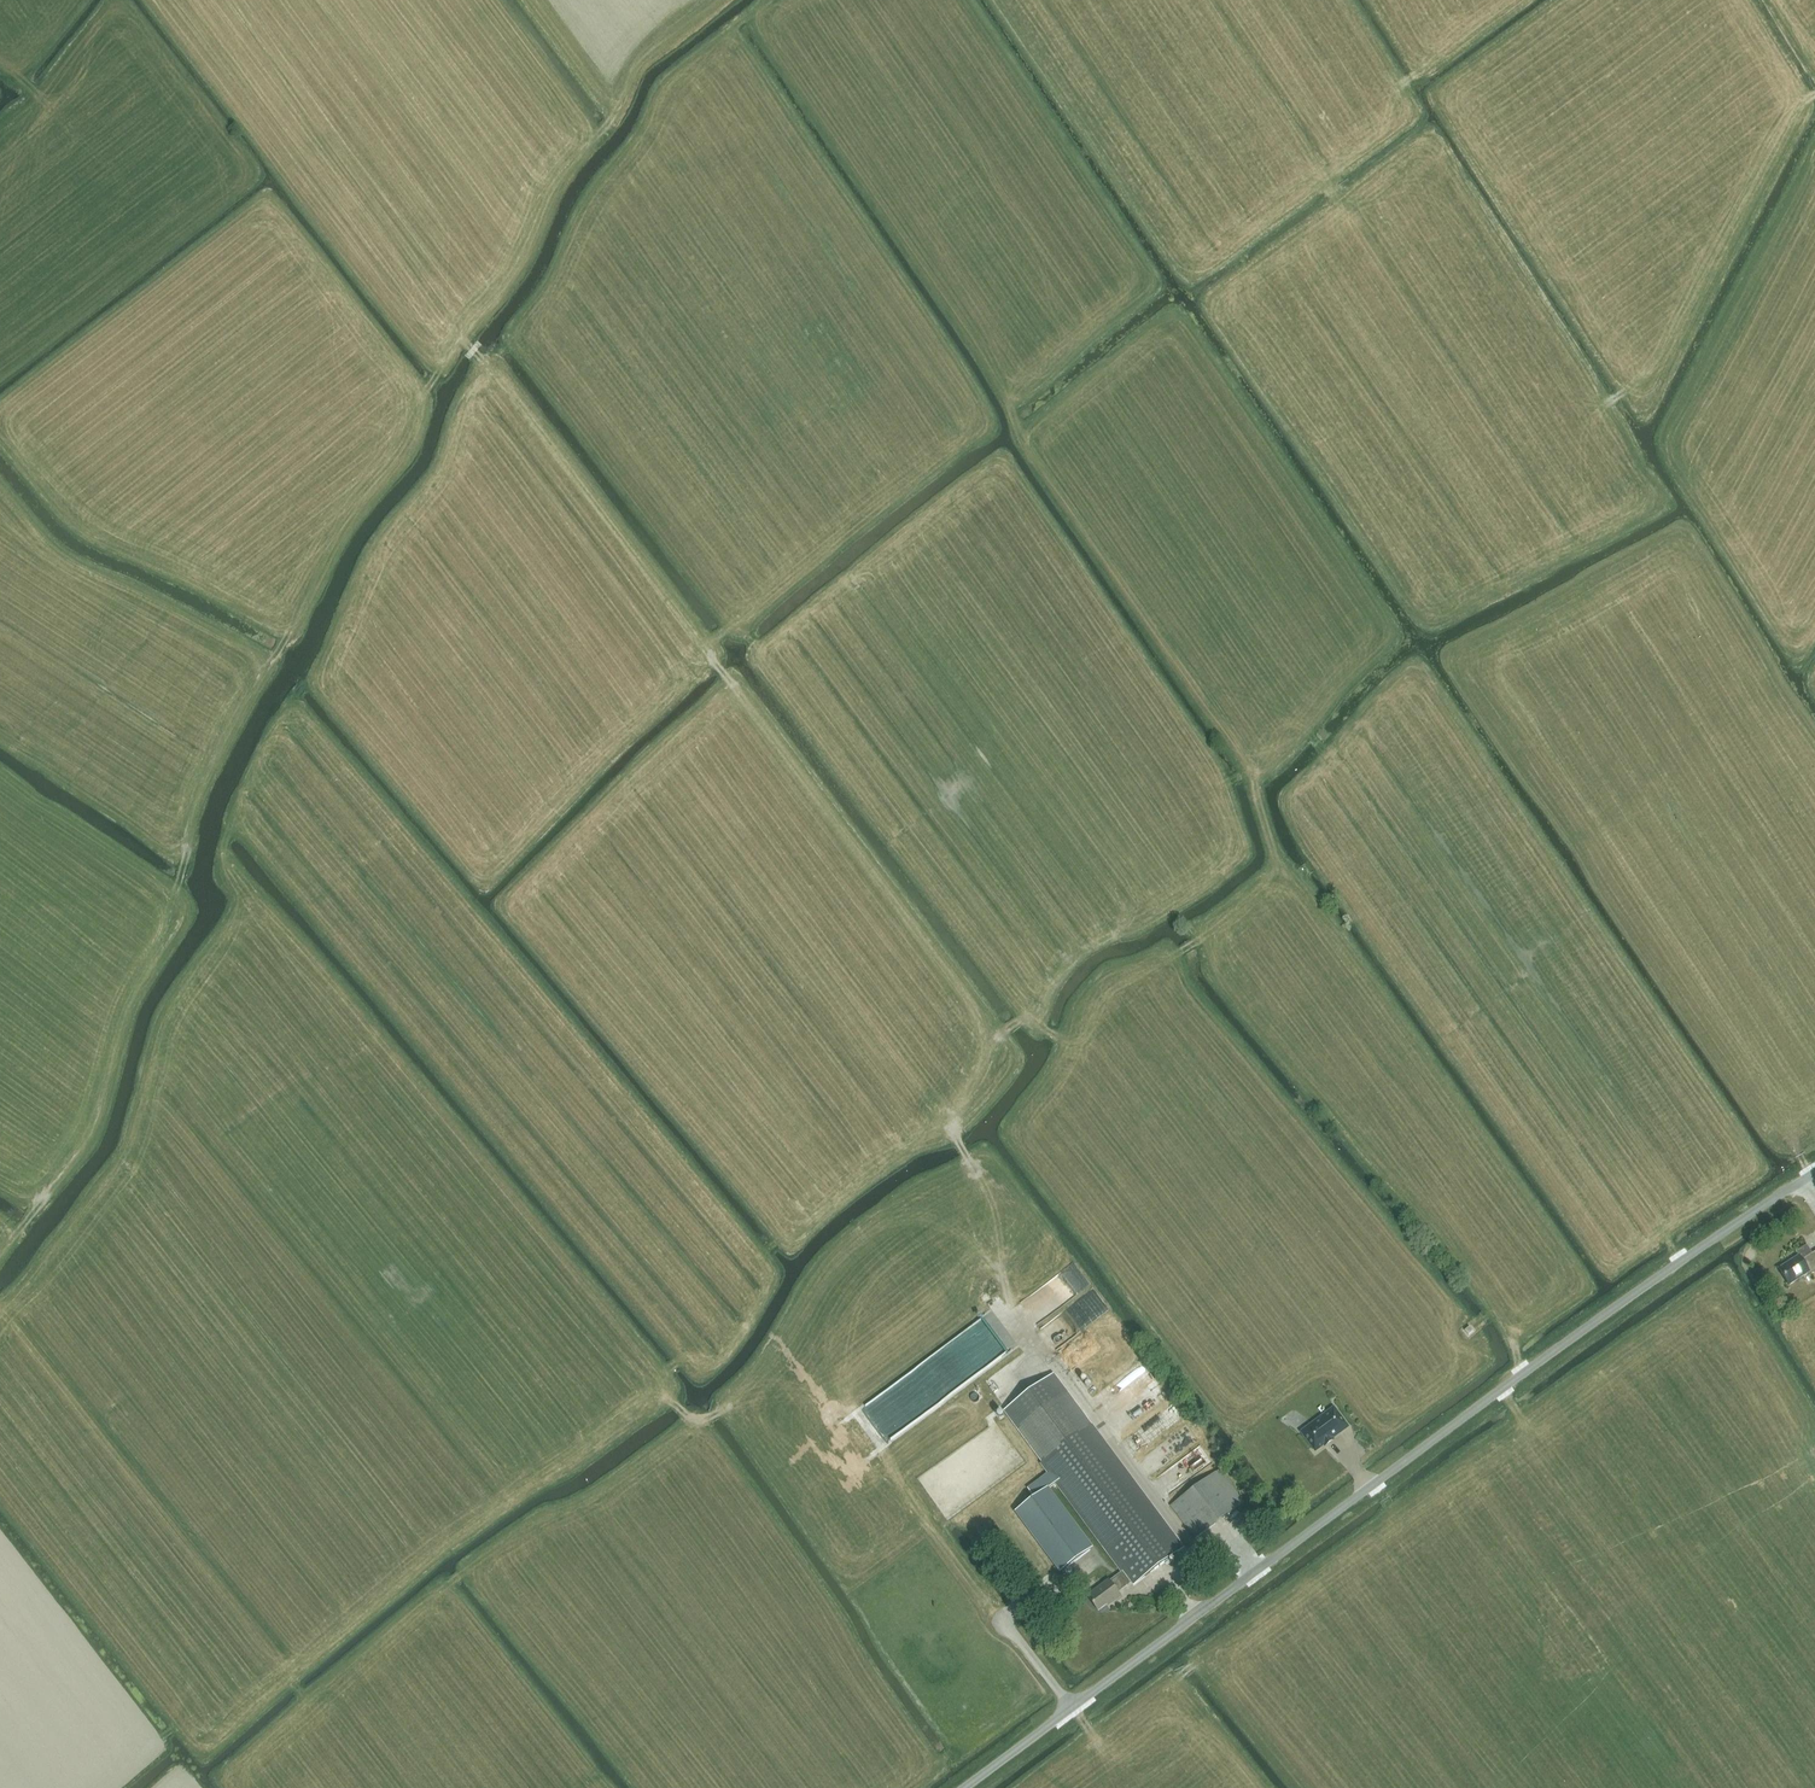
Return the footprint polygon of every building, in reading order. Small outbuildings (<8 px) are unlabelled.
[(1814,1271),(1814,1251),(1811,1254),(1805,1245),(1795,1252),(1798,1256),(1778,1269),(1789,1285),(1809,1272),(1810,1275),(1814,1271)] [(1785,1306),(1779,1309),(1782,1315),(1788,1312),(1785,1306)] [(1123,1571),(1124,1570),(1132,1582),(1131,1583),(1133,1585),(1183,1548),(1054,1375),(1004,1412),(1003,1412),(1048,1471),(1026,1488),(1032,1498),(1013,1512),(1058,1573),(1092,1548),(1048,1488),(1056,1482),(1123,1571)] [(1158,1388),(1141,1395),(1147,1409),(1164,1402),(1158,1388)] [(1348,1426),(1335,1409),(1304,1432),(1317,1449),(1348,1426)] [(1195,1539),(1244,1503),(1219,1470),(1170,1506),(1195,1539)] [(1256,1520),(1247,1508),(1235,1517),(1244,1529),(1256,1520)] [(1121,1596),(1118,1592),(1131,1583),(1132,1582),(1124,1570),(1123,1571),(1110,1581),(1109,1580),(1087,1596),(1098,1611),(1112,1600),(1113,1602),(1121,1596)]
